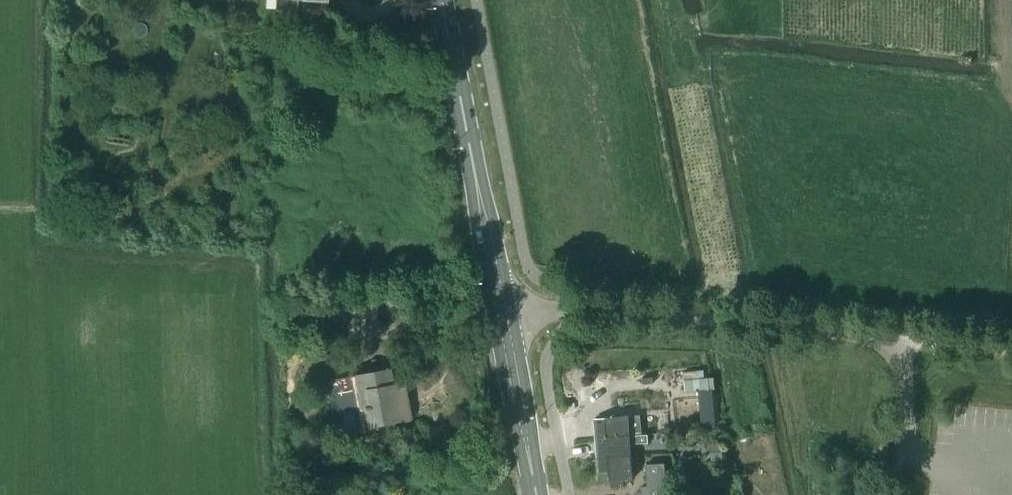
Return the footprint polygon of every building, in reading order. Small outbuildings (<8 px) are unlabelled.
[(275,9),(296,10),(297,0),(275,0),(275,9)] [(391,384),(388,369),(343,377),(347,394),(341,395),(344,412),(350,411),(354,430),(410,419),(403,382),(391,384)] [(710,378),(684,379),(685,391),(713,389),(714,389),(714,377),(710,378)] [(714,424),(711,402),(701,403),(704,426),(714,424)] [(629,417),(595,420),(596,439),(642,437),(648,437),(648,435),(643,435),(642,426),(641,416),(629,417)] [(642,437),(596,439),(598,459),(633,458),(632,445),(643,444),(648,444),(648,437),(642,437)] [(707,444),(707,462),(724,462),(724,444),(707,444)] [(633,458),(598,459),(599,482),(614,481),(615,488),(625,488),(624,480),(634,479),(633,458)] [(681,459),(681,475),(696,475),(696,459),(681,459)] [(666,463),(647,465),(649,486),(643,487),(644,494),(668,494),(666,463)]
